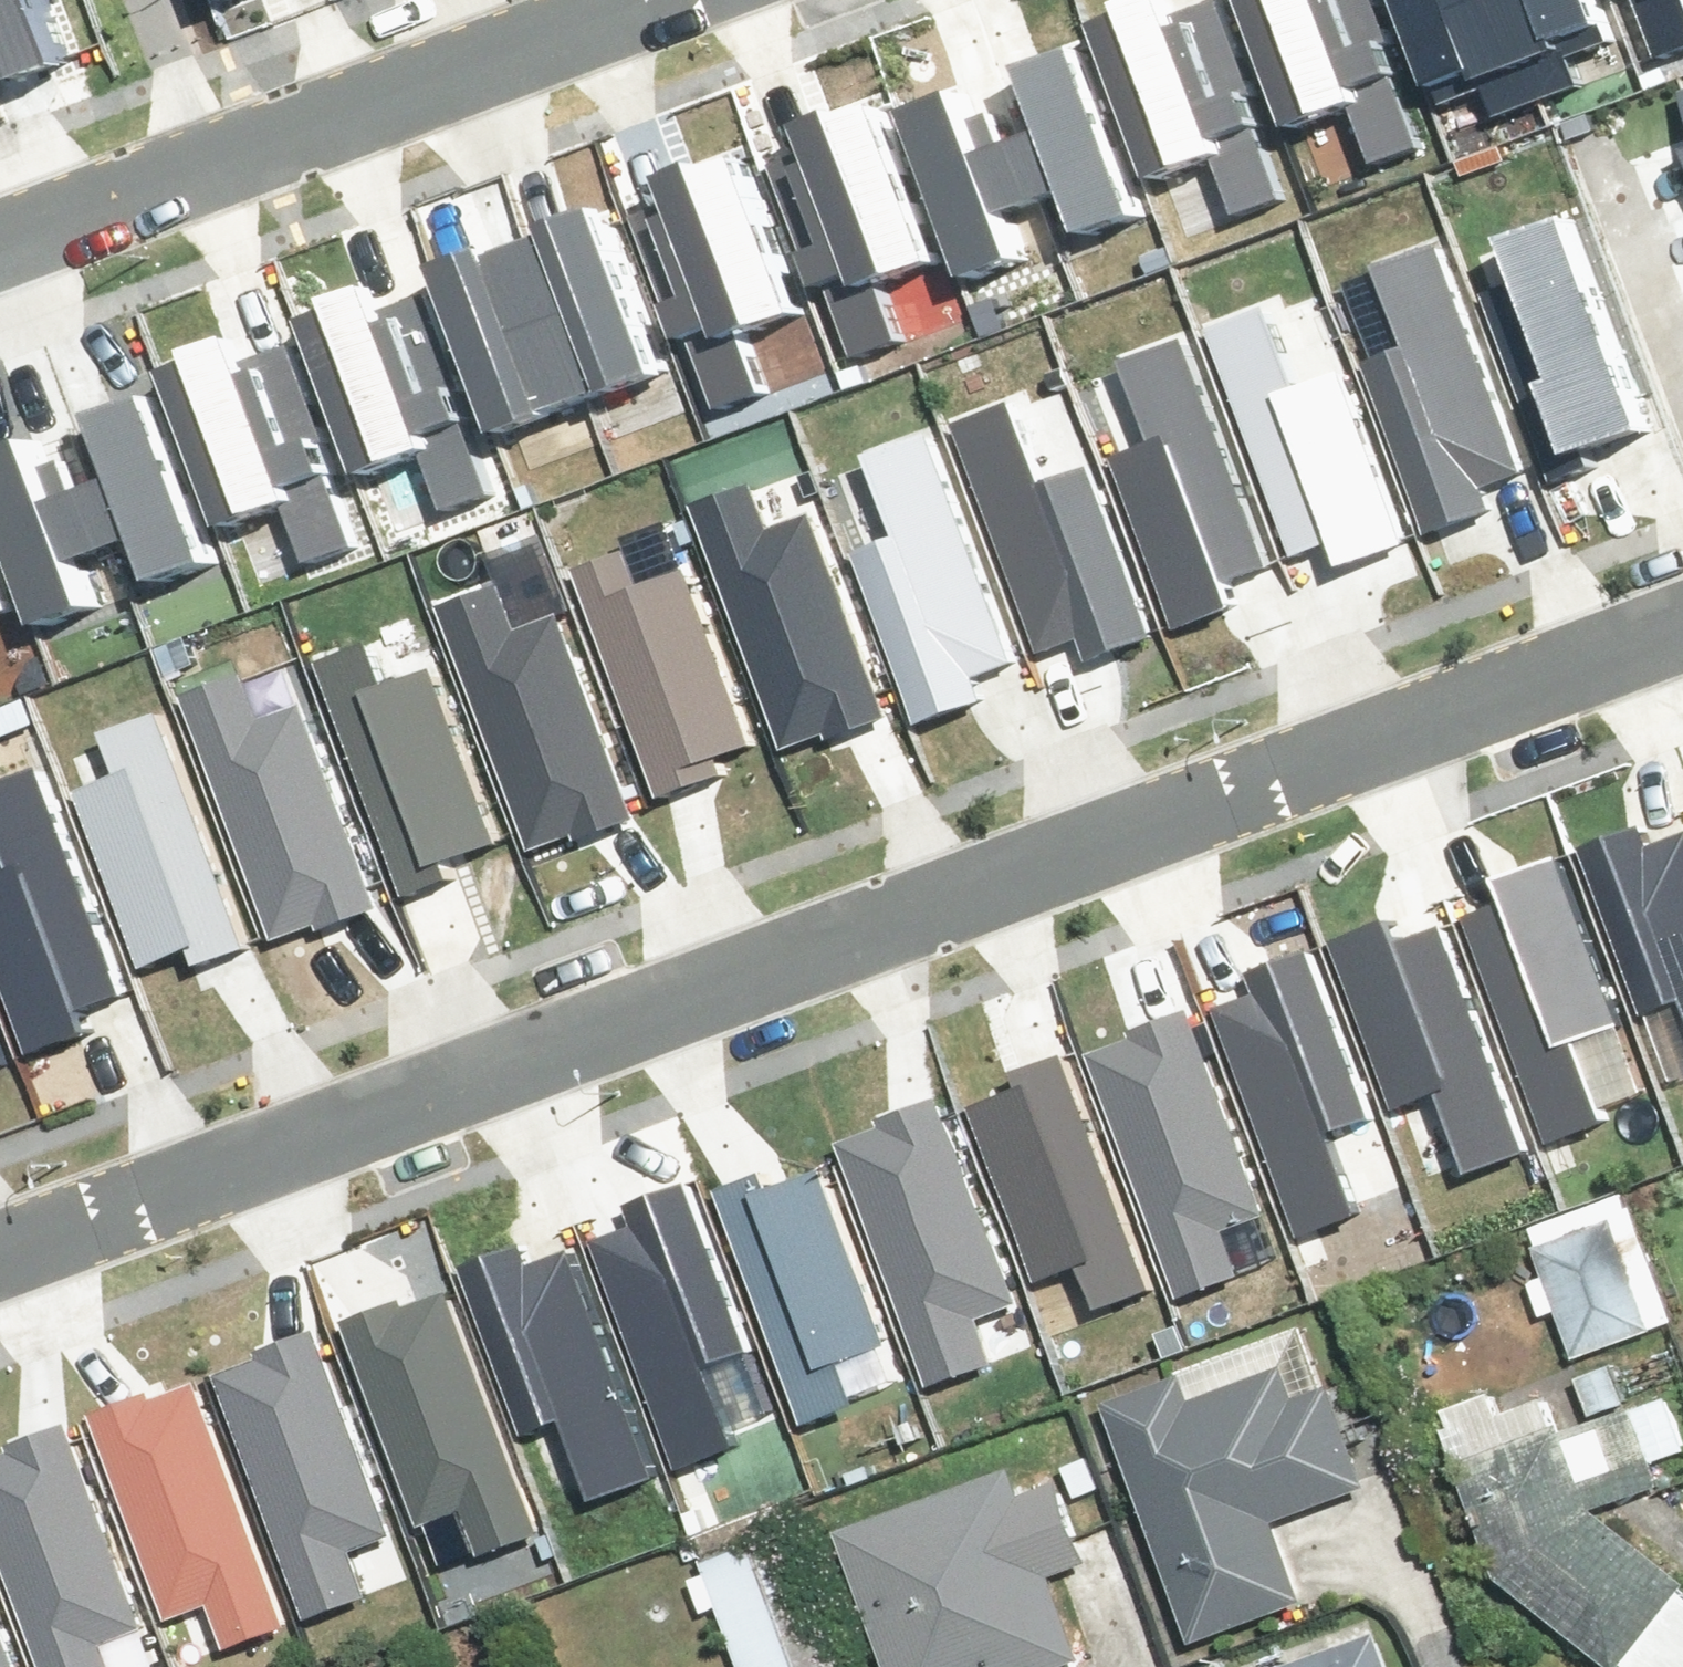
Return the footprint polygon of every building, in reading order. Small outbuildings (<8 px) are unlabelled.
[(73,56),(52,0),(0,0),(0,54),(21,46),(31,72),(73,56)] [(1175,172),(1234,151),(1255,211),(1303,194),(1278,121),(1284,119),(1242,0),(1210,0),(1198,4),(1196,0),(1152,0),(1118,12),(1175,172)] [(1304,120),(1364,99),(1385,159),(1433,142),(1407,70),(1414,68),(1390,0),(1262,0),(1304,120)] [(1443,79),(1486,62),(1505,109),(1548,92),(1511,0),(1411,0),(1443,79)] [(1611,0),(1511,0),(1548,92),(1590,74),(1572,27),(1615,10),(1611,0)] [(1672,44),(1682,41),(1682,0),(1656,0),(1672,44)] [(1096,233),(1152,214),(1094,50),(1040,69),(1061,127),(1028,139),(1051,202),(1081,191),(1096,233)] [(921,111),(980,274),(1037,254),(1022,212),(1051,202),(1028,139),(994,151),(973,92),(921,111)] [(896,274),(955,253),(898,94),(824,120),(831,138),(791,152),(837,281),(843,279),(869,351),(917,334),(896,274)] [(755,327),(814,307),(757,147),(683,173),(690,191),(649,205),(695,335),(702,332),(728,404),(776,387),(755,327)] [(567,231),(537,243),(595,397),(673,369),(613,205),(564,223),(567,231)] [(1537,271),(1494,287),(1563,471),(1602,456),(1595,437),(1654,415),(1578,215),(1523,236),(1537,271)] [(1541,476),(1450,235),(1385,260),(1400,301),(1363,315),(1443,528),(1504,506),(1499,492),(1541,476)] [(448,259),(512,428),(595,397),(537,243),(509,253),(504,238),(448,259)] [(311,302),(368,462),(427,441),(449,501),(497,484),(471,412),(478,409),(432,280),(391,294),(385,276),(311,302)] [(1273,292),(1208,316),(1299,557),(1341,541),(1346,555),(1407,533),(1326,319),(1289,333),(1273,292)] [(1280,564),(1189,324),(1124,348),(1140,389),(1102,403),(1183,617),(1243,594),(1238,580),(1280,564)] [(181,362),(238,522),(297,501),(318,561),(367,544),(341,471),(347,469),(301,340),(261,354),(254,336),(181,362)] [(1021,387),(956,412),(1047,653),(1089,637),(1094,651),(1155,628),(1074,415),(1037,429),(1021,387)] [(173,577),(228,557),(170,394),(116,412),(137,471),(104,483),(127,546),(158,535),(173,577)] [(1028,660),(937,419),(872,443),(887,485),(850,499),(931,712),(991,690),(986,676),(1028,660)] [(56,618),(114,598),(99,556),(127,546),(104,483),(71,495),(49,436),(0,453),(0,462),(56,618)] [(764,466),(699,491),(790,731),(832,716),(837,729),(897,707),(817,493),(779,507),(764,466)] [(27,598),(0,522),(0,607),(27,598)] [(633,541),(582,561),(674,789),(733,765),(728,752),(764,738),(694,562),(649,580),(633,541)] [(521,566),(456,591),(547,831),(589,816),(594,830),(655,807),(574,594),(537,607),(521,566)] [(503,826),(440,661),(397,677),(384,642),(328,663),(404,863),(503,826)] [(258,660),(193,684),(284,925),(326,909),(331,923),(392,900),(311,687),(274,701),(258,660)] [(135,777),(88,794),(147,952),(188,937),(197,961),(227,950),(258,939),(169,703),(115,724),(135,777)] [(46,744),(0,761),(0,933),(39,1037),(100,1014),(95,1000),(137,985),(46,744)] [(1639,834),(1635,824),(1585,842),(1659,1042),(1682,1033),(1682,817),(1639,834)] [(1469,903),(1559,1146),(1618,1125),(1598,1072),(1638,1058),(1564,858),(1514,876),(1517,886),(1469,903)] [(1470,1170),(1529,1148),(1439,906),(1391,923),(1388,913),(1338,932),(1412,1132),(1451,1117),(1470,1170)] [(1222,993),(1312,1236),(1370,1214),(1351,1161),(1390,1147),(1316,947),(1266,965),(1270,975),(1222,993)] [(1098,1049),(1187,1292),(1246,1270),(1226,1218),(1266,1203),(1192,1003),(1142,1022),(1145,1032),(1098,1049)] [(16,1060),(0,1015),(0,1065),(16,1060)] [(1115,1288),(1165,1268),(1074,1040),(1015,1064),(1020,1077),(984,1091),(1054,1267),(1099,1249),(1115,1288)] [(854,1140),(943,1383),(1002,1361),(983,1309),(1022,1294),(948,1094),(898,1113),(902,1122),(854,1140)] [(721,1180),(813,1408),(863,1388),(847,1349),(892,1331),(822,1155),(786,1170),(780,1157),(721,1180)] [(596,1212),(686,1454),(745,1433),(725,1380),(765,1366),(691,1166),(641,1184),(644,1194),(596,1212)] [(1634,1195),(1537,1230),(1554,1278),(1537,1284),(1550,1319),(1567,1313),(1585,1362),(1682,1327),(1634,1195)] [(608,1494),(666,1473),(577,1230),(529,1247),(525,1238),(475,1256),(549,1456),(589,1442),(608,1494)] [(486,1549),(544,1528),(455,1285),(407,1303),(403,1293),(353,1311),(427,1511),(467,1497),(486,1549)] [(221,1360),(310,1603),(369,1582),(349,1529),(389,1515),(315,1315),(265,1333),(268,1343),(221,1360)] [(1317,1328),(1113,1404),(1204,1647),(1315,1606),(1285,1526),(1378,1492),(1317,1328)] [(1620,1370),(1585,1384),(1600,1421),(1635,1407),(1620,1370)] [(240,1641),(299,1620),(209,1377),(161,1395),(158,1385),(108,1403),(182,1603),(221,1589),(240,1641)] [(1595,1652),(1614,1666),(1682,1666),(1682,1576),(1613,1522),(1609,1510),(1667,1489),(1658,1467),(1682,1458),(1682,1420),(1675,1399),(1577,1435),(1564,1401),(1510,1420),(1502,1399),(1450,1418),(1505,1584),(1595,1652)] [(53,1666),(119,1666),(108,1637),(147,1622),(73,1422),(23,1441),(27,1450),(0,1460),(0,1524),(53,1666)] [(843,1537),(893,1666),(1080,1666),(1090,1663),(1058,1581),(1101,1565),(1070,1485),(1058,1490),(1050,1469),(1020,1480),(1016,1471),(843,1537)] [(751,1666),(850,1666),(784,1503),(699,1538),(751,1666)] [(21,1662),(0,1605),(0,1666),(8,1666),(21,1662)] [(1398,1627),(1295,1666),(1414,1666),(1398,1627)]
